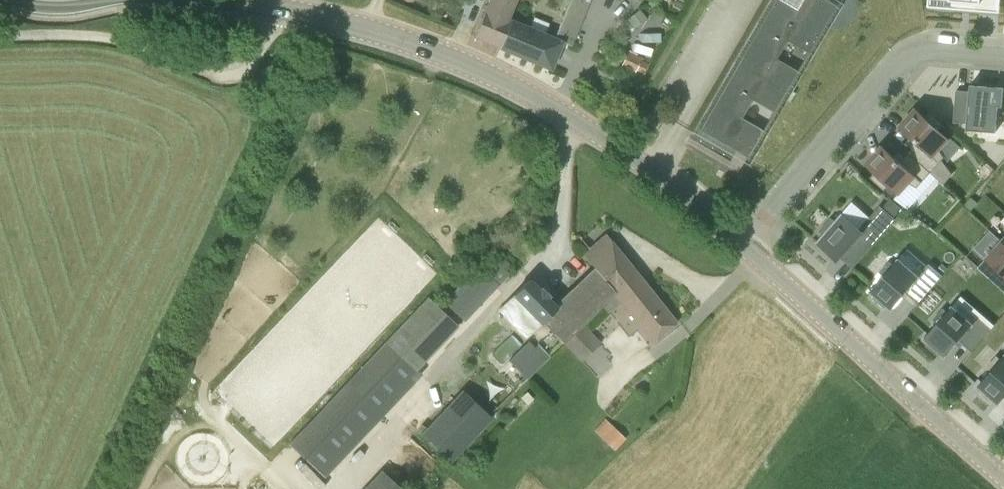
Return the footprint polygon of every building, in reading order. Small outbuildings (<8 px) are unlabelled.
[(508,18),(515,0),(489,0),(474,36),(496,45),(507,18),(508,18)] [(589,0),(570,0),(554,37),(563,41),(570,45),(589,0)] [(843,3),(837,0),(769,0),(692,132),(749,164),(843,3)] [(981,3),(981,0),(928,0),(928,7),(950,9),(951,1),(981,3)] [(650,1),(648,6),(660,10),(661,6),(650,1)] [(638,11),(628,21),(636,29),(645,19),(638,11)] [(554,37),(508,18),(507,18),(496,45),(551,69),(563,41),(554,37)] [(635,73),(636,71),(644,74),(648,66),(640,63),(641,61),(627,55),(622,67),(635,73)] [(957,92),(955,124),(967,125),(966,132),(996,134),(998,108),(1002,109),(1003,90),(970,87),(970,93),(957,92)] [(942,160),(945,157),(939,149),(949,138),(940,130),(944,125),(929,113),(926,117),(916,109),(915,110),(903,124),(903,123),(899,127),(901,129),(902,128),(912,137),(917,143),(912,148),(908,152),(931,172),(942,160)] [(900,162),(894,157),(884,147),(883,145),(879,149),(880,149),(868,162),(867,162),(866,164),(875,172),(872,176),(872,175),(871,177),(885,189),(889,185),(899,194),(909,183),(917,188),(931,172),(908,152),(905,156),(900,162)] [(971,210),(978,203),(971,196),(964,204),(971,210)] [(882,207),(894,217),(901,209),(889,198),(882,207)] [(816,242),(834,258),(838,262),(841,258),(853,268),(896,219),(880,205),(860,229),(842,213),(834,222),(831,219),(821,231),(824,233),(816,242)] [(677,323),(635,271),(606,235),(582,253),(594,268),(593,269),(621,303),(652,342),(677,323)] [(987,259),(997,268),(1003,274),(1003,242),(1002,240),(986,258),(987,259)] [(486,273),(497,283),(514,266),(503,255),(486,273)] [(916,303),(918,304),(943,275),(929,263),(928,265),(918,276),(899,259),(893,265),(889,262),(880,272),(884,276),(871,291),(876,295),(873,298),(885,308),(887,305),(892,309),(902,296),(906,293),(917,302),(916,303)] [(997,268),(987,259),(979,268),(984,273),(989,278),(997,268)] [(936,268),(942,274),(947,268),(941,262),(936,268)] [(497,284),(497,283),(486,273),(479,266),(445,302),(462,320),(497,284)] [(593,269),(556,307),(577,329),(583,324),(603,304),(610,312),(621,303),(593,269)] [(560,342),(563,340),(577,329),(556,307),(547,297),(550,294),(543,287),(540,290),(530,279),(499,309),(526,338),(542,324),(560,342)] [(325,476),(423,374),(417,368),(458,326),(427,296),(289,442),(325,476)] [(938,323),(926,336),(925,338),(929,342),(927,345),(938,355),(940,352),(945,356),(946,355),(956,344),(959,340),(970,349),(970,350),(971,352),(991,329),(978,317),(972,323),(952,306),(947,312),(943,309),(934,319),(938,323)] [(583,324),(577,329),(563,340),(581,360),(600,342),(583,324)] [(478,372),(462,389),(490,415),(551,355),(539,343),(535,347),(529,340),(487,381),(478,372)] [(1003,398),(1003,397),(1003,356),(1001,360),(997,357),(988,367),(992,370),(978,385),(983,389),(980,392),(992,402),(994,399),(999,403),(1003,398)] [(490,415),(462,389),(421,434),(451,462),(492,417),(490,415)] [(526,392),(520,398),(527,405),(533,399),(526,392)] [(625,437),(608,419),(596,430),(614,448),(625,437)] [(363,488),(399,488),(380,471),(363,488)]
